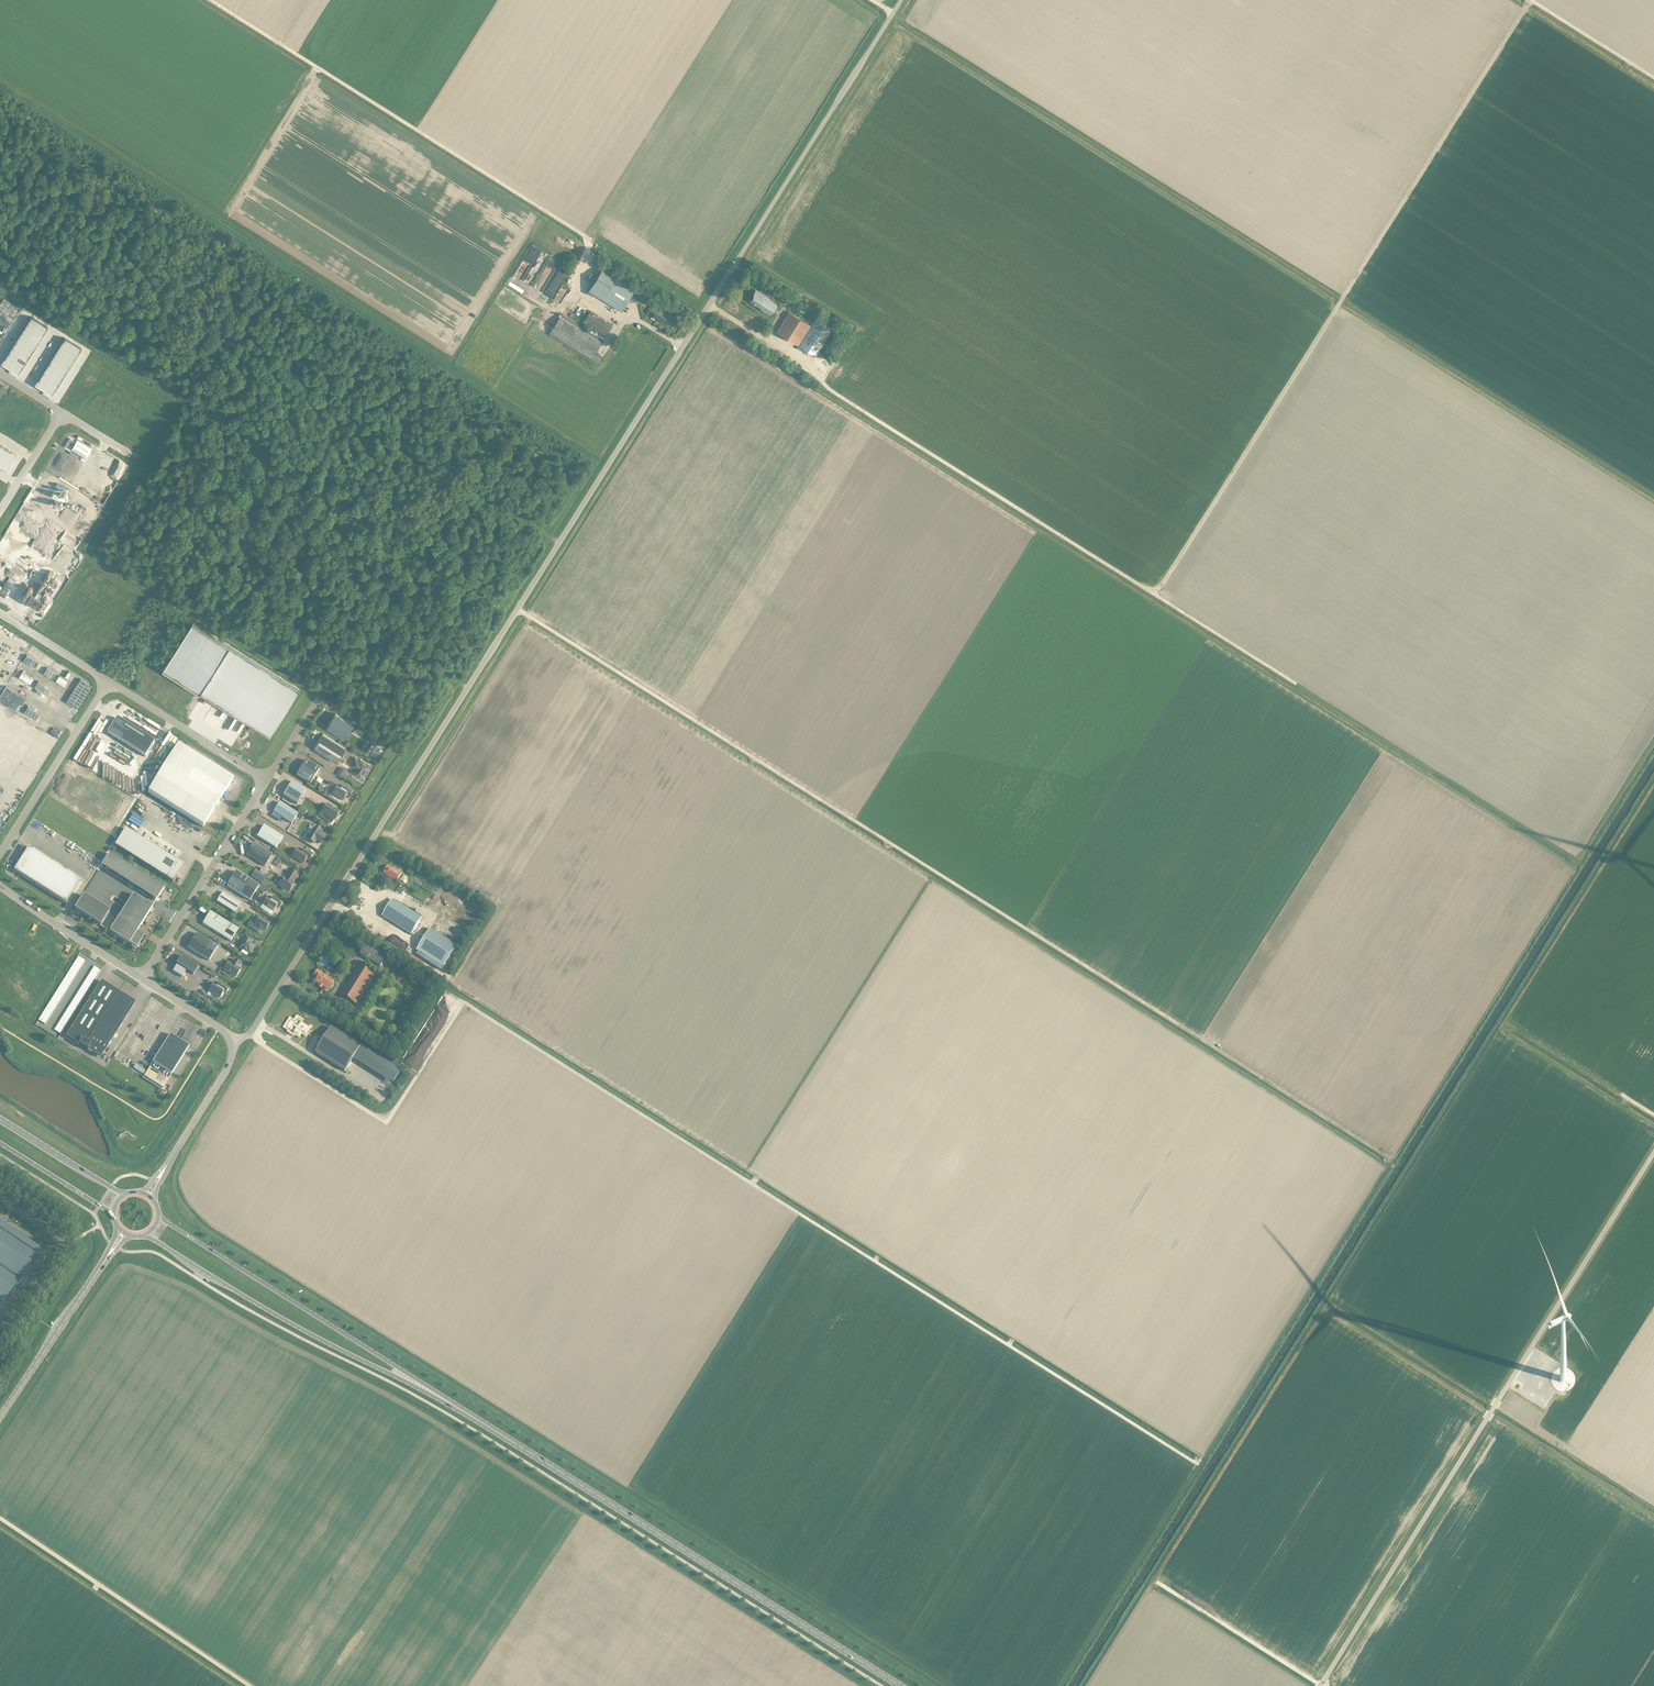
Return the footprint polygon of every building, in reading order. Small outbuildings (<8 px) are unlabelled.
[(567,286),(581,263),(572,258),(560,279),(563,280),(562,282),(567,286)] [(546,266),(541,263),(534,277),(537,279),(538,276),(540,278),(546,266)] [(556,265),(549,275),(556,280),(563,269),(556,265)] [(589,289),(621,310),(636,286),(603,266),(589,289)] [(752,288),(749,293),(755,297),(756,296),(762,300),(761,302),(768,305),(772,298),(767,293),(766,294),(760,290),(760,289),(755,286),(753,289),(752,288)] [(644,306),(647,301),(642,297),(638,302),(644,306)] [(568,308),(575,313),(579,307),(572,302),(568,308)] [(664,323),(669,315),(666,313),(666,311),(660,308),(659,309),(656,307),(651,314),(664,323)] [(605,335),(612,324),(589,310),(582,321),(605,335)] [(776,330),(798,344),(811,325),(788,311),(776,330)] [(595,351),(602,339),(561,313),(549,333),(597,363),(601,356),(595,351)] [(9,314),(5,320),(10,323),(14,318),(9,314)] [(18,373),(47,326),(30,315),(1,362),(18,373)] [(832,328),(816,317),(811,325),(798,344),(815,355),(832,328)] [(51,394),(81,347),(64,337),(34,383),(51,394)] [(73,440),(69,437),(64,446),(68,448),(73,440)] [(76,438),(70,449),(84,458),(91,448),(76,438)] [(2,456),(11,462),(16,454),(7,448),(2,456)] [(11,462),(2,456),(0,459),(0,467),(6,471),(11,462)] [(52,554),(59,544),(51,539),(46,547),(50,550),(48,552),(52,554)] [(35,567),(38,562),(30,558),(28,564),(35,567)] [(41,563),(45,566),(38,572),(40,574),(38,576),(39,577),(50,567),(44,560),(41,563)] [(0,589),(0,594),(3,596),(14,579),(9,576),(0,589)] [(25,599),(36,606),(41,599),(30,592),(25,599)] [(192,622),(163,668),(200,692),(229,645),(230,645),(192,621),(192,622)] [(229,645),(200,692),(214,701),(217,696),(235,707),(232,712),(270,736),(300,689),(230,645),(229,645)] [(17,678),(14,682),(20,686),(23,682),(17,678)] [(347,714),(349,711),(340,706),(338,705),(335,709),(347,714)] [(326,727),(345,739),(354,724),(335,713),(326,727)] [(144,756),(154,741),(116,718),(107,733),(144,756)] [(313,747),(337,761),(346,747),(322,732),(313,747)] [(362,747),(371,754),(374,749),(377,751),(380,747),(377,745),(379,741),(370,735),(362,747)] [(232,779),(177,745),(148,792),(202,827),(232,779)] [(352,771),(361,777),(364,773),(365,773),(366,773),(367,770),(367,769),(366,768),(369,764),(360,759),(359,760),(355,757),(351,762),(356,765),(352,771)] [(296,774),(310,783),(319,769),(305,760),(296,774)] [(336,765),(332,771),(340,776),(344,770),(336,765)] [(282,795),(297,804),(305,790),(291,781),(282,795)] [(348,797),(352,791),(343,785),(342,786),(344,786),(342,789),(342,788),(341,788),(337,786),(332,794),(342,800),(345,795),(348,797)] [(297,814),(279,802),(273,812),(291,823),(297,814)] [(327,804),(322,811),(319,816),(331,824),(335,818),(336,818),(339,815),(338,814),(339,812),(327,804)] [(275,849),(282,837),(264,826),(257,837),(275,849)] [(320,843),(324,836),(319,834),(321,831),(315,827),(307,839),(314,843),(315,840),(320,843)] [(114,846),(172,882),(183,865),(125,828),(114,846)] [(264,866),(271,855),(253,843),(246,854),(264,866)] [(76,877),(28,847),(13,870),(61,901),(76,877)] [(303,848),(301,851),(295,848),(291,856),(303,863),(306,859),(308,860),(312,854),(303,848)] [(164,888),(109,854),(101,866),(156,901),(164,888)] [(383,873),(396,881),(401,873),(388,865),(383,873)] [(281,886),(281,887),(281,888),(284,890),(285,890),(286,889),(289,891),(294,884),(292,883),(298,874),(291,870),(285,879),(282,877),(278,884),(281,886)] [(226,886),(249,900),(258,886),(235,871),(226,886)] [(235,913),(241,904),(222,892),(216,901),(235,913)] [(100,926),(132,946),(131,948),(135,950),(143,938),(142,938),(143,936),(136,932),(152,907),(133,894),(109,931),(100,926)] [(97,925),(97,924),(100,926),(109,912),(83,895),(74,910),(82,915),(97,925)] [(272,896),(270,899),(267,897),(262,905),(273,911),(276,906),(278,908),(282,902),(272,896)] [(421,918),(392,899),(381,916),(411,934),(421,918)] [(434,910),(426,925),(450,938),(458,923),(434,910)] [(230,941),(237,931),(238,929),(210,912),(202,924),(230,941)] [(258,933),(261,929),(264,931),(269,923),(259,917),(255,924),(250,920),(247,926),(258,933)] [(430,929),(416,950),(443,968),(457,946),(430,929)] [(187,947),(201,956),(208,961),(217,947),(196,933),(187,947)] [(250,954),(255,946),(251,943),(252,941),(246,936),(239,947),(250,954)] [(359,953),(380,966),(387,954),(366,942),(359,953)] [(198,966),(182,956),(172,971),(181,977),(186,970),(192,975),(198,966)] [(347,956),(342,964),(346,967),(351,958),(347,956)] [(235,977),(240,969),(238,968),(241,964),(234,959),(234,960),(235,960),(233,964),(232,964),(228,962),(223,969),(235,977)] [(357,965),(339,994),(356,1004),(374,975),(357,965)] [(332,983),(334,981),(321,973),(321,972),(317,969),(312,977),(314,975),(317,977),(315,981),(319,983),(317,985),(322,988),(323,986),(328,989),(330,987),(331,988),(333,984),(332,983)] [(66,1036),(83,1047),(118,992),(101,981),(66,1036)] [(219,986),(218,985),(217,985),(213,983),(208,991),(219,998),(222,993),(225,994),(228,988),(219,982),(219,983),(220,983),(219,986)] [(135,1003),(118,992),(83,1047),(100,1058),(135,1003)] [(290,1020),(286,1027),(298,1035),(301,1031),(305,1034),(309,1027),(297,1019),(294,1023),(290,1020)] [(316,1053),(344,1071),(360,1046),(331,1028),(316,1053)] [(142,1078),(161,1090),(189,1046),(170,1034),(142,1078)] [(5,1302),(39,1252),(0,1223),(0,1299),(5,1302)]
